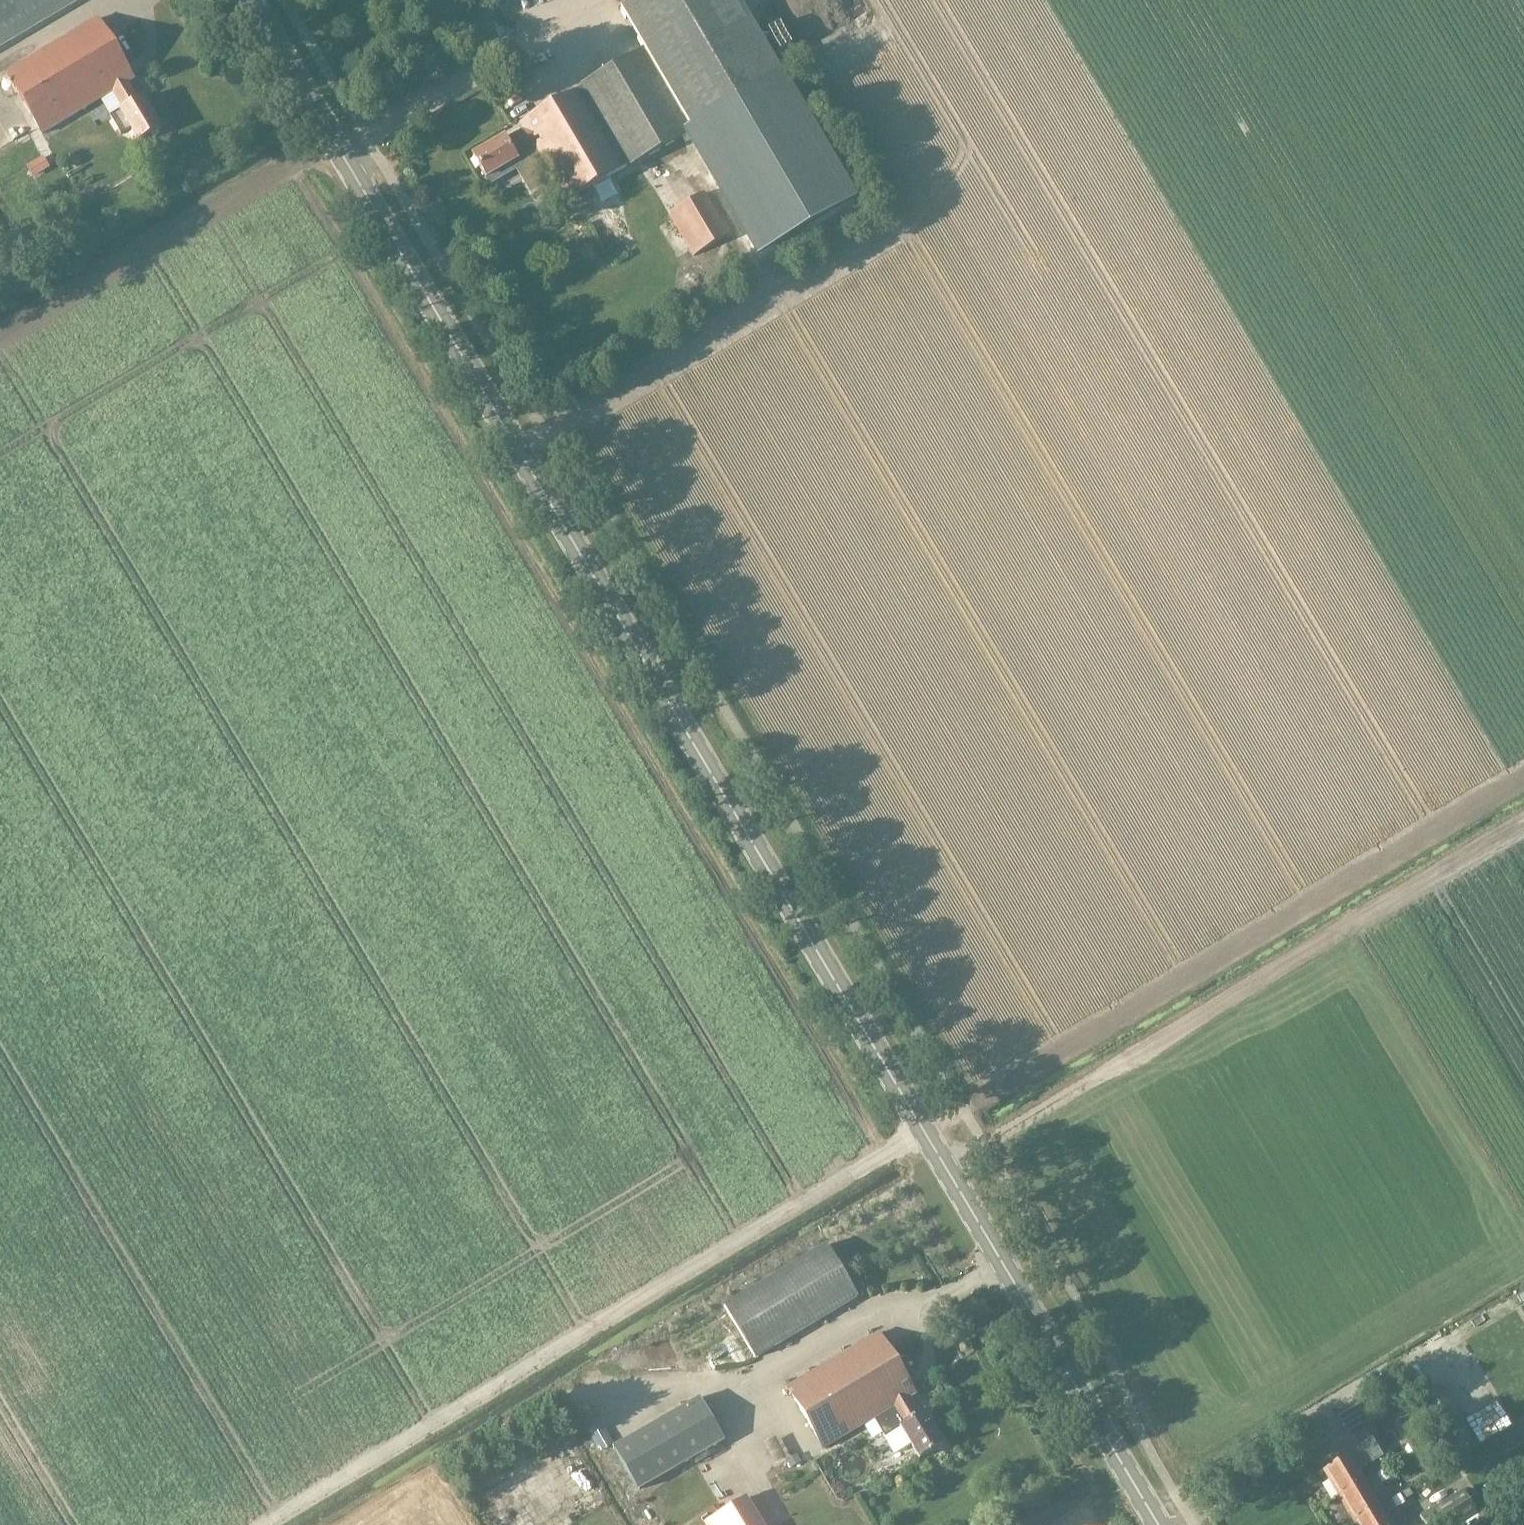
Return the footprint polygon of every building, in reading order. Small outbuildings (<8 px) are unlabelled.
[(79,0),(0,0),(0,47),(79,0)] [(505,140),(516,160),(520,168),(538,158),(564,202),(685,133),(757,260),(851,206),(734,0),(642,0),(621,12),(645,54),(520,125),(523,130),(505,140)] [(137,142),(159,129),(141,98),(137,100),(127,83),(132,79),(95,18),(7,70),(44,132),(111,92),(121,109),(110,116),(120,134),(129,129),(137,142)] [(504,137),(472,155),(485,178),(516,160),(505,140),(504,137)] [(692,256),(729,234),(704,192),(667,214),(692,256)] [(825,1245),(723,1305),(754,1357),(856,1297),(825,1245)] [(884,1437),(900,1427),(919,1459),(942,1445),(923,1412),(919,1415),(909,1398),(914,1394),(878,1333),(786,1387),(822,1449),(873,1419),(884,1437)] [(612,1448),(637,1490),(724,1439),(699,1397),(612,1448)] [(1364,1481),(1358,1471),(1383,1456),(1372,1438),(1346,1453),(1348,1456),(1323,1471),(1338,1496),(1364,1481)] [(1390,1500),(1375,1474),(1364,1481),(1338,1496),(1353,1522),(1390,1500)] [(1476,1514),(1484,1509),(1471,1487),(1419,1517),(1424,1524),(1457,1524),(1476,1514)] [(705,1524),(763,1524),(746,1497),(704,1522),(705,1524)] [(1355,1524),(1405,1524),(1390,1500),(1353,1522),(1355,1524)]
